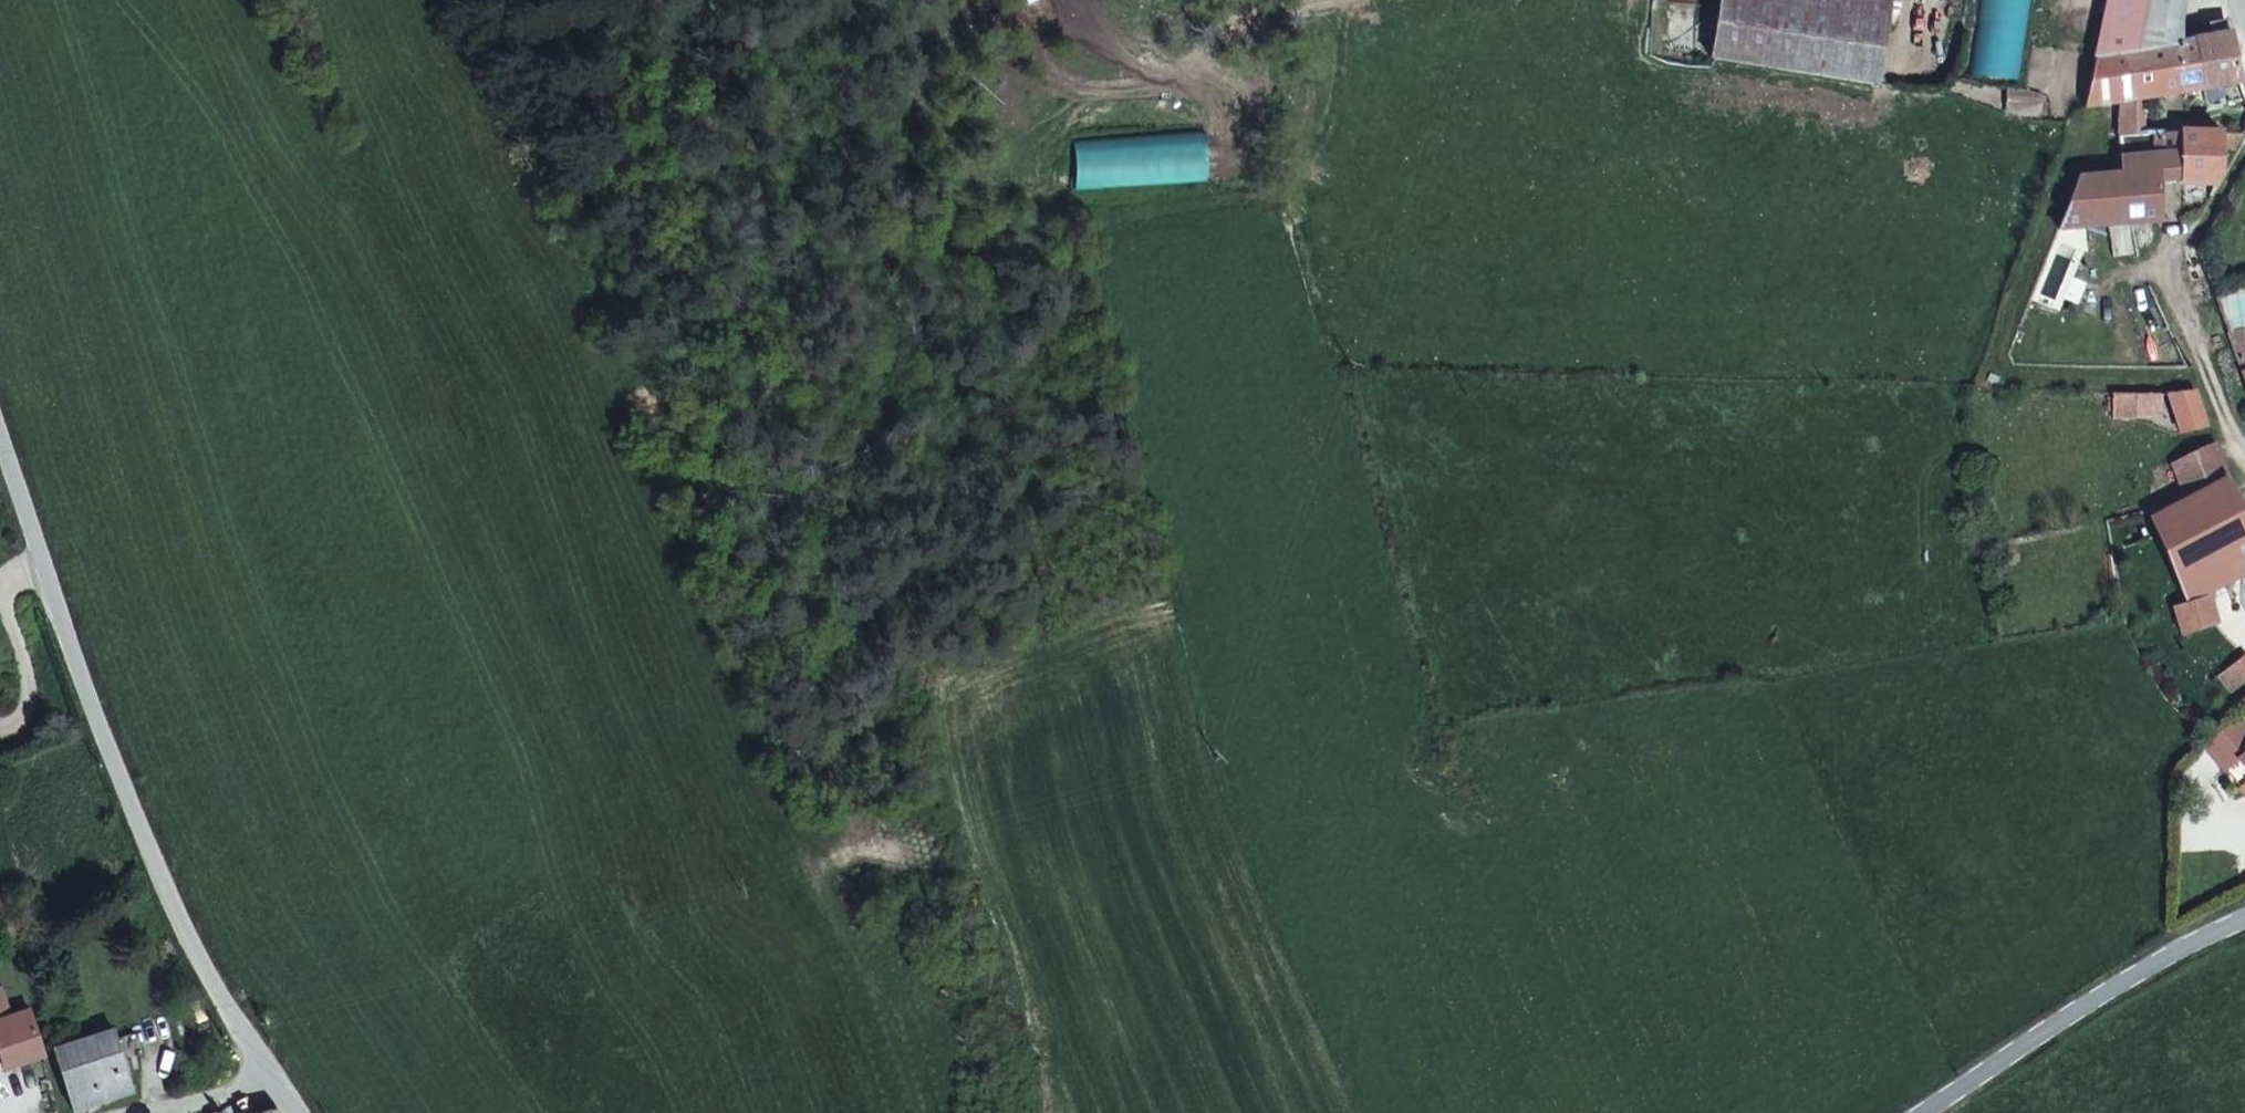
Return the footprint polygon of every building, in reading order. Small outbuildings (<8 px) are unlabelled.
[(1880,85),(1893,0),(1721,0),(1712,59),(1880,85)] [(2184,0),(2107,0),(2096,59),(2187,40),(2184,0)] [(2120,104),(2200,87),(2228,82),(2244,78),(2244,64),(2235,30),(2187,40),(2096,59),(2085,111),(2120,104)] [(2244,93),(2244,78),(2228,82),(2229,96),(2244,93)] [(2120,104),(2121,148),(2206,135),(2200,87),(2120,104)] [(2010,93),(2007,112),(2042,116),(2044,97),(2010,93)] [(2081,183),(2061,230),(2109,226),(2112,259),(2139,257),(2133,225),(2164,222),(2161,178),(2196,174),(2197,183),(2217,183),(2236,149),(2244,151),(2244,149),(2244,129),(2206,135),(2121,148),(2125,179),(2081,183)] [(2230,331),(2244,369),(2244,327),(2230,331)] [(2190,436),(2214,430),(2197,390),(2172,391),(2190,436)] [(2218,444),(2172,463),(2185,497),(2230,474),(2218,444)] [(2244,573),(2244,508),(2230,474),(2185,497),(2151,516),(2188,600),(2244,573)] [(2183,635),(2220,623),(2211,595),(2174,607),(2183,635)] [(2217,677),(2230,694),(2244,682),(2244,656),(2217,677)] [(54,1061),(37,1018),(20,1025),(11,1001),(0,1005),(0,1064),(4,1063),(9,1079),(54,1061)] [(120,1040),(61,1060),(78,1112),(96,1112),(138,1101),(120,1040)]
